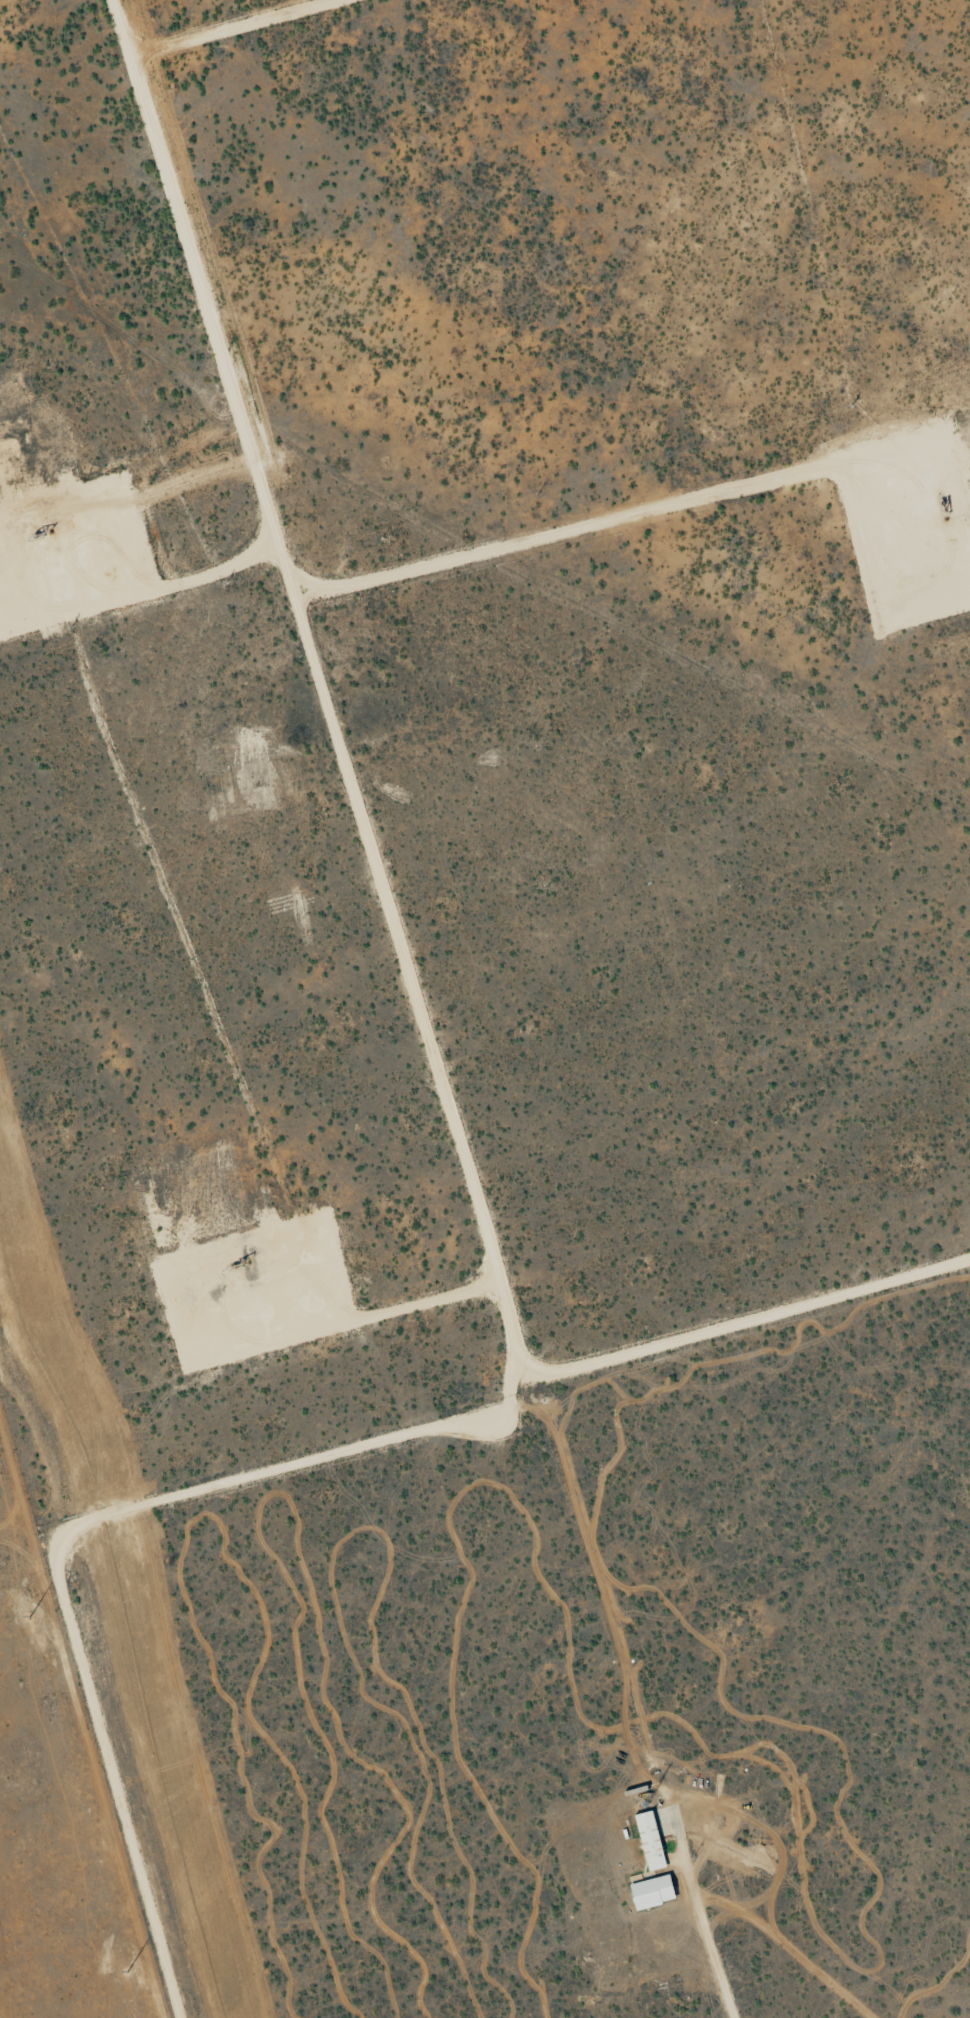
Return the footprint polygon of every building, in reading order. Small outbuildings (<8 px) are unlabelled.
[(632,1816),(645,1873),(665,1869),(658,1840),(674,1836),(671,1825),(654,1829),(650,1812),(632,1816)] [(633,1913),(675,1900),(668,1875),(625,1887),(633,1913)]
